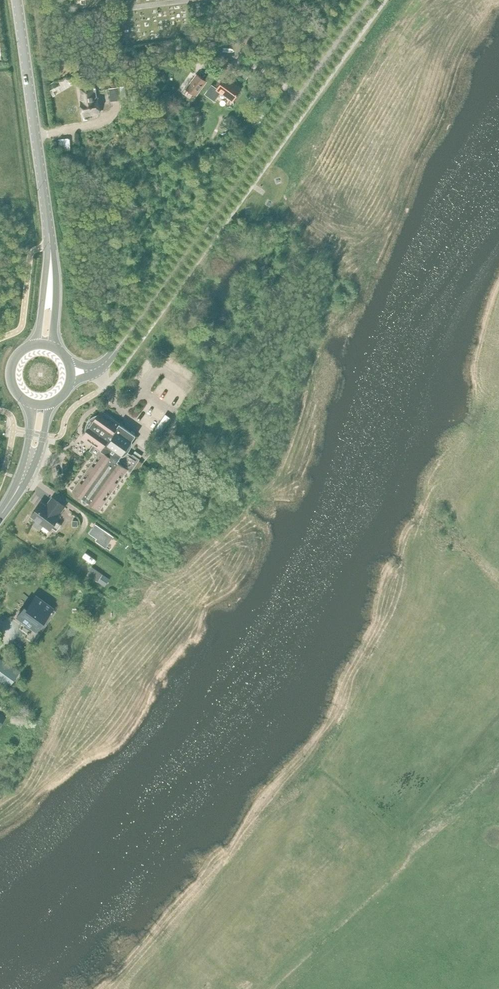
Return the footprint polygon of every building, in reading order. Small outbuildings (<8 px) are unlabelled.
[(286,31),(280,38),(286,43),(291,35),(286,31)] [(242,68),(239,73),(241,75),(246,79),(249,75),(250,74),(242,68)] [(197,73),(186,89),(194,95),(206,79),(197,73)] [(86,83),(85,75),(75,77),(76,85),(86,83)] [(215,88),(211,93),(216,97),(221,92),(233,100),(241,88),(225,77),(217,89),(215,88)] [(55,81),(49,84),(54,91),(59,88),(55,81)] [(125,85),(110,87),(111,100),(127,98),(125,85)] [(83,102),(81,102),(83,116),(100,113),(96,87),(81,90),(83,102)] [(137,95),(131,96),(134,114),(140,113),(137,95)] [(98,456),(73,491),(100,510),(128,470),(131,473),(132,472),(135,474),(143,463),(140,461),(141,460),(139,459),(133,454),(132,456),(125,451),(135,436),(120,425),(121,424),(101,410),(98,414),(96,415),(90,418),(89,419),(87,422),(85,425),(85,428),(85,430),(85,434),(83,437),(95,446),(91,451),(98,456)] [(166,415),(154,432),(158,435),(170,417),(166,415)] [(64,507),(51,497),(45,505),(40,502),(30,516),(36,520),(32,525),(39,530),(43,525),(50,530),(51,528),(56,532),(61,525),(56,521),(60,516),(58,515),(64,507)] [(95,524),(89,532),(97,537),(94,541),(106,547),(113,536),(95,524)] [(92,566),(87,574),(98,581),(102,574),(102,573),(92,566)] [(102,574),(98,581),(104,585),(109,578),(102,574)] [(23,607),(16,617),(32,628),(39,619),(42,621),(51,608),(35,596),(26,608),(23,607)] [(8,687),(19,671),(0,658),(0,682),(8,687)]
